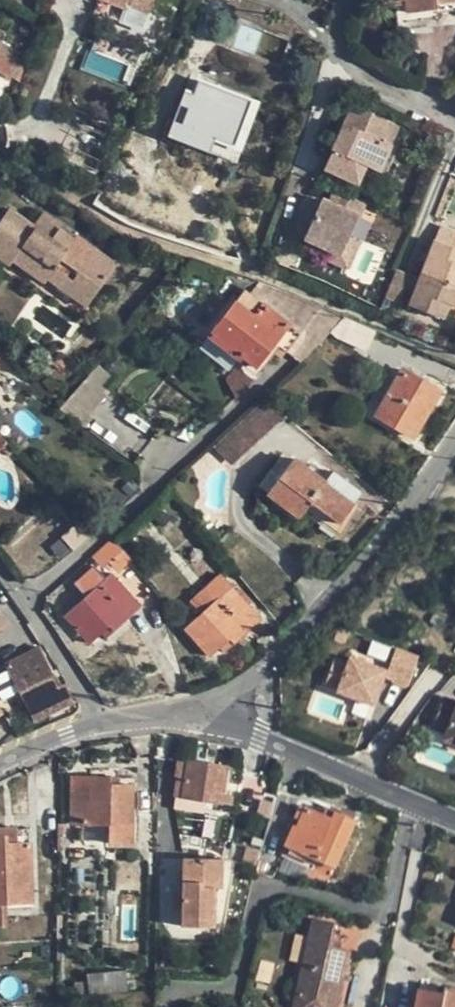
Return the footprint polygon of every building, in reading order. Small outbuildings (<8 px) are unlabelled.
[(128,10),(130,3),(150,11),(155,0),(106,0),(128,10)] [(396,2),(404,0),(405,12),(438,7),(438,4),(454,1),(454,0),(396,0),(396,2)] [(438,4),(438,7),(405,12),(407,22),(439,18),(439,13),(454,11),(454,1),(438,4)] [(10,76),(19,61),(0,49),(0,70),(10,76)] [(200,79),(185,115),(219,130),(217,138),(235,145),(251,101),(200,79)] [(361,108),(343,151),(373,165),(387,171),(398,144),(384,138),(391,121),(361,108)] [(216,139),(217,138),(219,130),(185,115),(181,124),(216,139)] [(161,129),(145,130),(149,152),(164,150),(161,129)] [(364,185),(373,165),(343,151),(334,171),(364,185)] [(335,190),(329,204),(359,217),(366,203),(335,190)] [(344,255),(352,234),(359,217),(329,204),(322,201),(305,240),(326,249),(344,255)] [(0,223),(0,258),(12,267),(15,262),(46,283),(49,279),(88,307),(117,264),(77,235),(75,238),(60,228),(52,239),(10,208),(0,223)] [(434,240),(454,248),(454,232),(439,226),(434,240)] [(363,238),(352,234),(344,255),(326,249),(323,256),(350,267),(363,238)] [(434,240),(421,272),(454,286),(454,248),(434,240)] [(395,270),(385,295),(398,301),(406,285),(410,277),(395,270)] [(228,302),(248,290),(262,282),(232,271),(217,294),(228,302)] [(421,272),(418,280),(414,289),(408,304),(440,317),(445,304),(454,306),(454,305),(454,286),(421,272)] [(418,280),(410,277),(406,285),(414,289),(418,280)] [(277,342),(288,351),(322,307),(274,287),(262,302),(248,290),(211,335),(240,361),(244,356),(257,366),(277,342)] [(370,350),(376,331),(346,317),(331,333),(370,350)] [(234,391),(249,382),(241,368),(225,377),(234,391)] [(405,369),(378,415),(415,437),(441,391),(405,369)] [(261,436),(285,414),(264,398),(244,417),(256,431),(261,436)] [(82,409),(71,400),(63,410),(74,418),(82,409)] [(244,417),(222,437),(235,451),(256,431),(244,417)] [(3,448),(9,442),(0,433),(0,451),(3,448)] [(16,450),(9,442),(3,448),(11,456),(16,450)] [(261,484),(270,491),(294,458),(285,452),(261,484)] [(294,458),(270,491),(301,516),(306,512),(321,524),(328,515),(341,524),(363,491),(334,470),(326,482),(294,458)] [(80,523),(68,534),(77,544),(89,533),(80,523)] [(114,538),(95,556),(105,567),(116,558),(123,566),(131,560),(114,538)] [(90,644),(101,634),(109,627),(115,632),(141,607),(112,574),(106,578),(95,566),(76,582),(87,596),(66,616),(90,644)] [(230,640),(235,644),(263,620),(222,574),(193,600),(204,614),(187,628),(201,644),(211,656),(221,647),(230,640)] [(107,639),(115,632),(109,627),(101,634),(107,639)] [(227,652),(235,644),(230,640),(221,647),(227,652)] [(420,656),(397,647),(388,670),(386,676),(409,685),(420,656)] [(21,668),(11,673),(35,721),(75,702),(68,683),(60,686),(43,650),(18,662),(21,668)] [(350,663),(335,658),(326,683),(340,689),(339,692),(376,705),(386,676),(388,670),(352,657),(350,663)] [(444,699),(433,728),(448,734),(445,741),(454,745),(454,703),(444,699)] [(227,769),(207,765),(191,763),(181,761),(177,778),(180,779),(175,810),(184,811),(185,799),(206,803),(222,804),(227,769)] [(105,771),(70,771),(69,817),(107,818),(106,838),(128,838),(129,778),(105,777),(105,771)] [(205,814),(206,803),(185,799),(184,811),(205,814)] [(154,803),(138,803),(137,819),(154,819),(154,803)] [(335,822),(307,810),(299,828),(296,827),(282,858),(313,872),(318,862),(337,869),(356,824),(338,815),(335,822)] [(18,831),(17,823),(0,824),(0,832),(18,831)] [(0,832),(0,919),(13,919),(11,898),(36,895),(32,836),(19,837),(18,831),(0,832)] [(223,860),(184,860),(182,928),(215,928),(215,889),(223,889),(223,860)] [(334,941),(337,927),(316,922),(300,984),(293,984),(289,1001),(318,1006),(324,1006),(331,978),(345,981),(351,953),(341,951),(332,949),(334,941)] [(343,943),(334,941),(332,949),(341,951),(343,943)] [(90,997),(129,994),(128,972),(88,975),(89,983),(90,997)] [(75,984),(76,998),(90,997),(89,983),(75,984)] [(422,990),(419,1006),(454,1006),(454,990),(449,989),(448,995),(422,990)]
